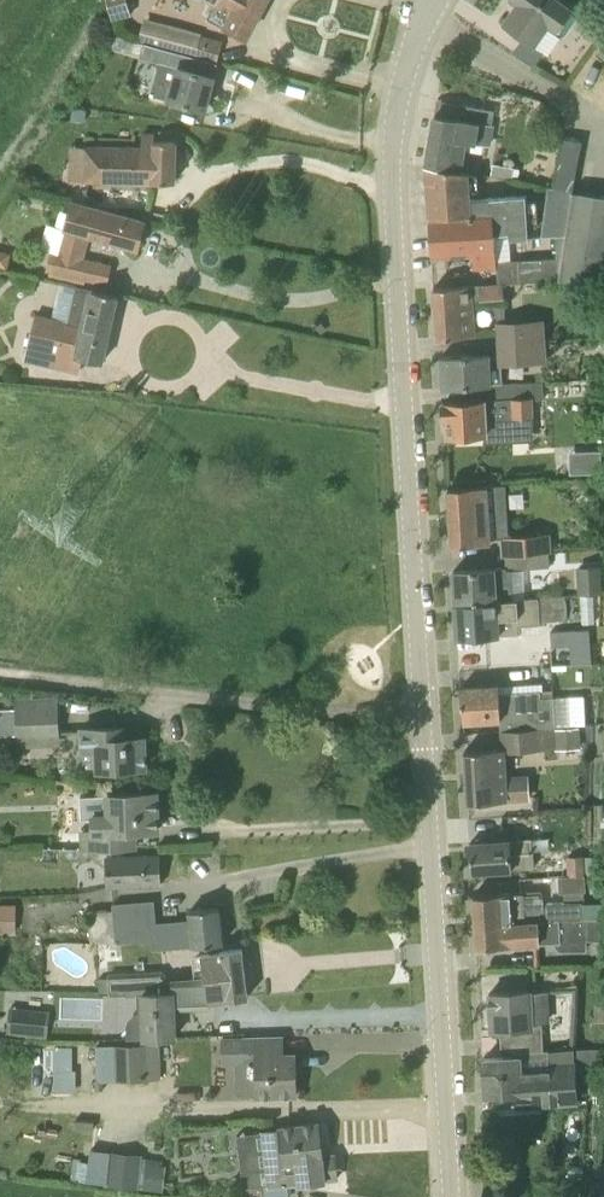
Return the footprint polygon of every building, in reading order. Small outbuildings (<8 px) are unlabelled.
[(129,13),(126,0),(108,0),(111,17),(129,13)] [(223,24),(244,36),(264,0),(204,0),(214,6),(208,16),(223,24)] [(572,10),(558,0),(510,0),(516,4),(501,25),(521,38),(512,51),(533,66),(543,52),(534,45),(547,26),(556,32),(572,10)] [(145,18),(139,40),(143,41),(158,45),(164,23),(145,18)] [(211,37),(202,35),(196,55),(199,56),(215,60),(220,40),(211,37)] [(204,108),(212,75),(195,70),(199,56),(196,55),(162,47),(158,45),(143,41),(139,56),(158,61),(149,93),(204,108)] [(87,107),(72,108),(70,109),(70,122),(87,123),(87,107)] [(490,144),(493,124),(434,113),(425,166),(458,171),(463,140),(490,144)] [(573,190),(581,139),(562,136),(553,185),(573,190)] [(176,182),(177,139),(141,140),(141,143),(82,143),(70,143),(69,175),(81,177),(81,181),(152,183),(152,180),(176,182)] [(513,176),(515,164),(494,161),(492,173),(513,176)] [(475,173),(458,171),(425,166),(431,245),(450,244),(449,233),(491,232),(492,238),(494,238),(494,232),(509,231),(509,237),(534,236),(533,229),(541,228),(539,195),(531,196),(530,190),(476,194),(476,187),(482,187),(481,172),(475,173)] [(573,190),(553,185),(550,185),(544,231),(569,227),(565,255),(562,277),(603,275),(603,195),(573,190)] [(139,248),(146,220),(74,201),(66,228),(68,228),(61,253),(54,252),(50,269),(107,282),(111,265),(82,258),(89,234),(139,248)] [(492,238),(491,232),(449,233),(450,244),(431,245),(431,254),(472,252),(473,268),(496,267),(498,282),(562,277),(565,255),(496,260),(494,238),(492,238)] [(0,251),(0,268),(6,269),(10,254),(0,251)] [(477,301),(498,300),(498,282),(476,283),(477,301)] [(438,337),(439,337),(475,334),(471,284),(434,287),(438,337)] [(88,291),(77,287),(68,322),(29,313),(23,344),(25,345),(22,359),(78,373),(82,357),(103,362),(119,295),(89,288),(88,291)] [(498,341),(543,338),(541,316),(496,319),(498,341)] [(544,358),(543,338),(498,341),(499,353),(490,353),(490,351),(443,355),(443,357),(446,357),(448,384),(445,384),(445,386),(487,384),(487,385),(542,381),(542,380),(532,380),(532,374),(501,376),(500,360),(544,358)] [(487,417),(533,415),(533,398),(543,397),(542,381),(487,385),(488,398),(443,401),(444,416),(446,416),(446,420),(442,422),(443,429),(447,431),(447,435),(488,432),(487,417)] [(452,543),(490,542),(486,484),(448,487),(452,543)] [(504,554),(548,551),(547,535),(516,537),(503,538),(504,554)] [(504,554),(505,566),(505,569),(510,569),(549,566),(548,551),(504,554)] [(603,590),(603,581),(603,563),(578,565),(580,592),(603,590)] [(512,597),(510,569),(505,569),(505,566),(495,567),(495,566),(453,570),(455,601),(512,597)] [(583,622),(596,621),(594,593),(581,593),(583,622)] [(566,618),(565,594),(512,598),(512,597),(455,601),(457,637),(500,634),(519,632),(519,630),(519,622),(539,620),(566,618)] [(553,644),(594,641),(594,629),(552,632),(553,644)] [(499,692),(499,684),(460,686),(461,705),(462,705),(463,719),(499,718),(501,728),(506,728),(542,726),(555,725),(553,696),(540,696),(540,689),(499,692)] [(19,739),(57,737),(56,709),(18,711),(19,734),(19,739)] [(0,712),(0,735),(19,734),(18,711),(0,712)] [(557,748),(582,746),(581,725),(555,727),(557,748)] [(130,737),(129,726),(81,729),(82,752),(83,768),(95,768),(145,766),(144,736),(130,737)] [(507,749),(544,747),(542,726),(506,728),(507,749)] [(507,775),(505,747),(465,750),(467,801),(527,799),(526,773),(507,775)] [(82,850),(123,849),(123,831),(157,830),(156,791),(105,793),(105,812),(89,813),(89,829),(79,829),(82,850)] [(508,837),(508,832),(498,833),(498,839),(470,841),(472,871),(512,868),(532,866),(531,836),(508,837)] [(106,886),(159,883),(158,855),(105,857),(106,871),(101,872),(102,885),(106,885),(106,886)] [(567,875),(583,873),(588,873),(587,855),(567,856),(567,875)] [(585,889),(583,873),(567,875),(557,875),(558,892),(563,892),(564,901),(546,901),(546,906),(543,906),(540,889),(474,892),(475,921),(590,916),(589,901),(584,902),(584,890),(585,890),(585,889)] [(156,921),(154,899),(112,903),(112,904),(106,905),(106,907),(87,909),(90,941),(155,941),(156,948),(221,942),(218,907),(188,912),(188,918),(156,921)] [(17,932),(17,902),(0,902),(0,932),(17,932)] [(590,916),(475,921),(477,944),(533,941),(534,966),(539,966),(539,941),(558,940),(583,939),(583,938),(603,939),(603,917),(590,918),(590,916)] [(248,995),(242,947),(216,951),(210,953),(212,975),(206,975),(206,977),(208,1000),(234,998),(248,995)] [(111,994),(143,991),(163,989),(162,980),(161,974),(110,978),(111,994)] [(208,1000),(206,977),(162,980),(163,989),(143,991),(143,1012),(135,1012),(129,1018),(128,1023),(128,1038),(176,1037),(176,1007),(209,1005),(209,1003),(234,998),(208,1000)] [(64,988),(63,1015),(102,1016),(103,989),(64,988)] [(542,1049),(541,1021),(547,1020),(545,989),(489,992),(491,1030),(499,1029),(501,1052),(521,1050),(542,1049)] [(29,1007),(9,1006),(7,1032),(27,1034),(29,1007)] [(280,1034),(219,1036),(220,1064),(243,1064),(243,1092),(294,1090),(292,1056),(281,1056),(280,1034)] [(56,1088),(77,1088),(75,1042),(54,1043),(56,1088)] [(603,1072),(602,1047),(573,1048),(557,1048),(542,1049),(521,1050),(521,1055),(483,1057),(484,1079),(487,1078),(487,1092),(515,1090),(516,1100),(514,1100),(515,1107),(577,1102),(576,1073),(603,1072)] [(97,1081),(145,1080),(145,1048),(96,1050),(97,1081)] [(322,1156),(318,1122),(262,1130),(270,1186),(297,1182),(336,1176),(334,1154),(322,1156)] [(142,1153),(111,1151),(106,1186),(139,1189),(142,1153)] [(166,1164),(146,1163),(146,1167),(144,1189),(164,1191),(166,1164)]
